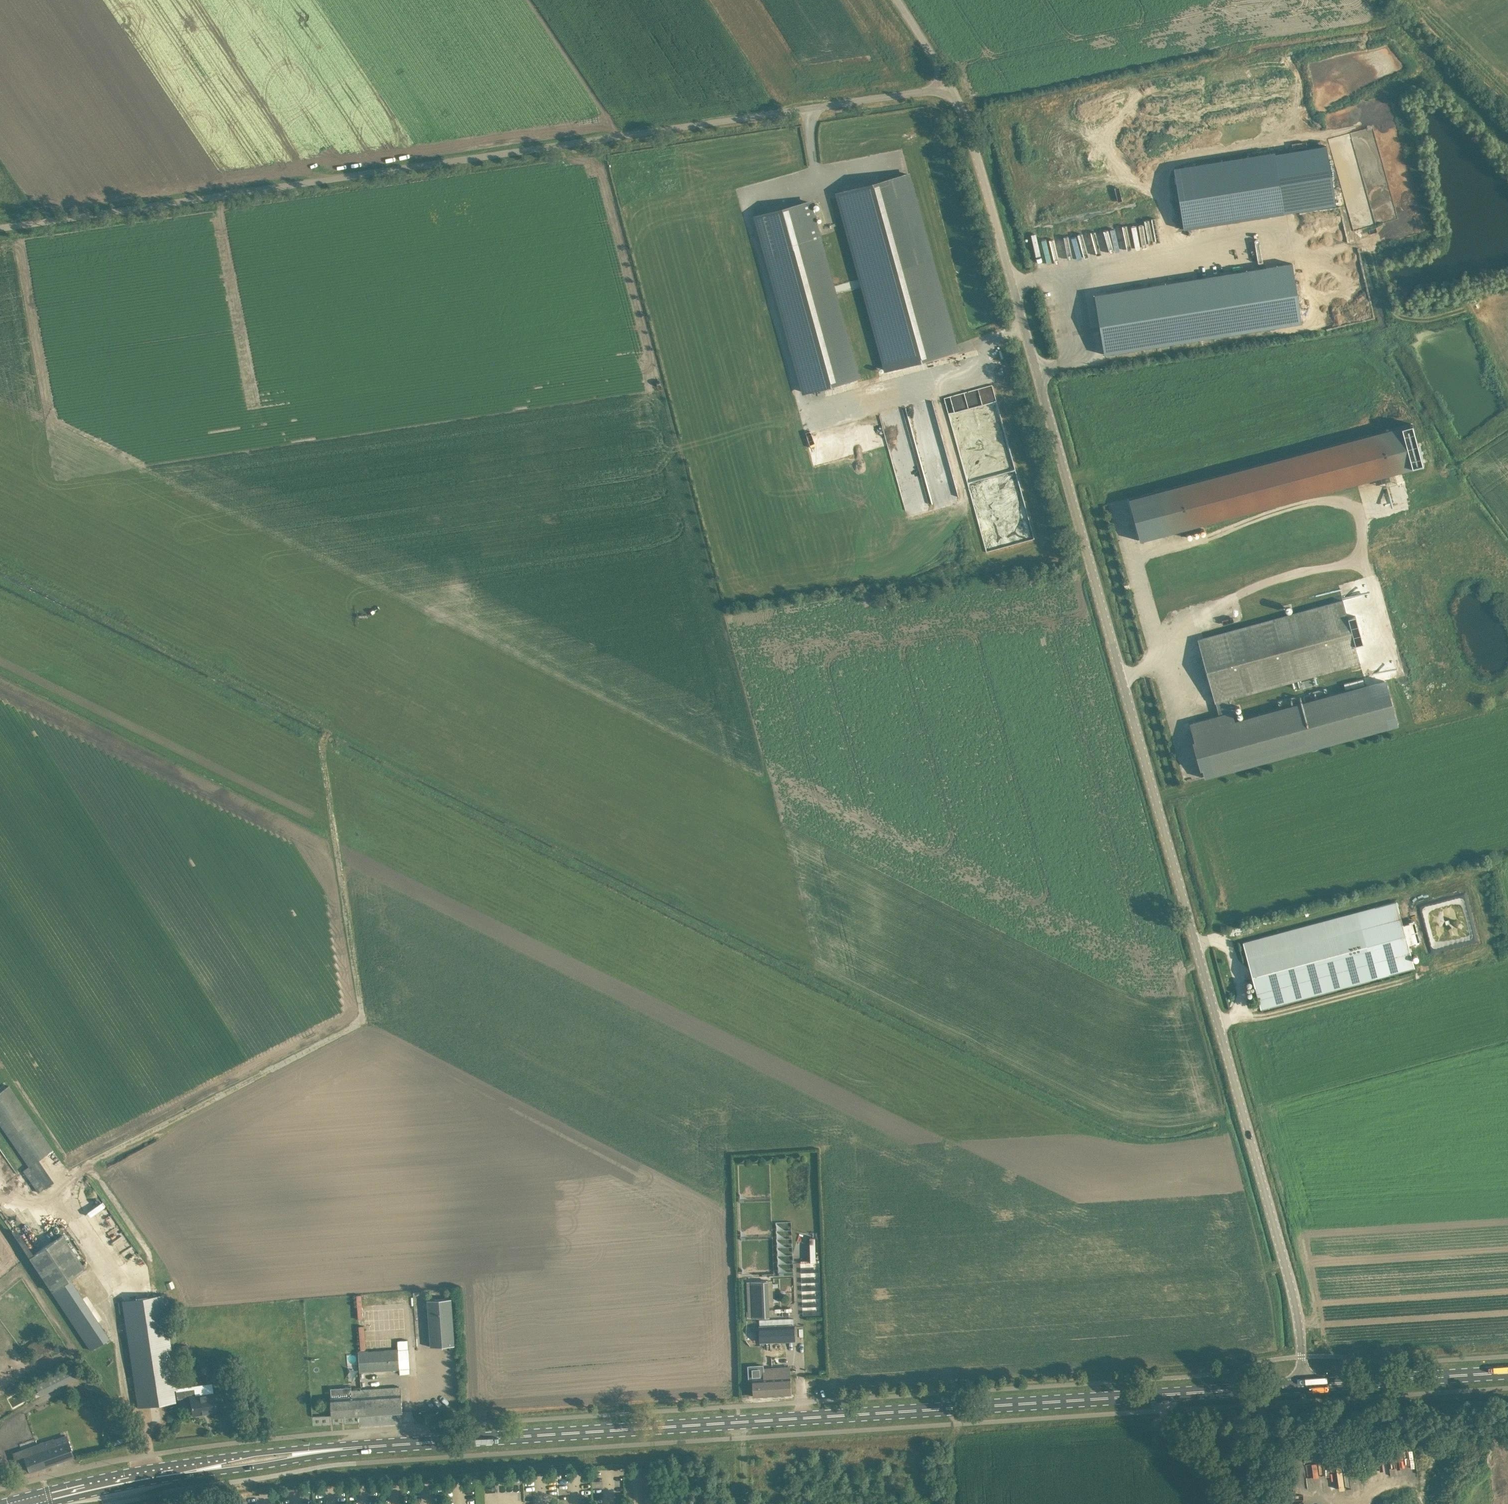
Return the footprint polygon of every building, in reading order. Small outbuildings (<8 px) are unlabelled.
[(1283,212),(1273,152),(1173,169),(1182,228),(1283,212)] [(908,174),(838,194),(886,370),(957,350),(908,174)] [(858,377),(810,202),(756,216),(804,392),(858,377)] [(1292,263),(1095,294),(1105,354),(1302,323),(1292,263)] [(992,384),(944,395),(948,412),(975,406),(975,409),(997,403),(992,384)] [(1403,426),(1130,499),(1141,540),(1414,468),(1403,426)] [(808,436),(816,465),(836,460),(828,431),(808,436)] [(858,469),(857,451),(840,452),(841,470),(858,469)] [(1235,716),(1230,698),(1360,663),(1343,600),(1336,601),(1198,639),(1215,702),(1219,715),(1199,720),(1218,788),(1408,737),(1392,675),(1235,716)] [(1352,614),(1355,643),(1362,642),(1358,613),(1352,614)] [(1261,1008),(1400,971),(1415,967),(1397,901),(1382,905),(1243,942),(1250,967),(1261,1008)] [(0,1093),(0,1126),(44,1190),(56,1182),(40,1159),(53,1150),(10,1087),(0,1093)] [(91,1349),(108,1338),(108,1337),(69,1279),(86,1268),(63,1234),(29,1257),(52,1290),(91,1349)] [(125,1261),(139,1253),(130,1237),(116,1246),(125,1261)] [(821,1313),(819,1261),(802,1261),(804,1313),(821,1313)] [(753,1317),(769,1317),(770,1317),(770,1308),(768,1280),(751,1281),(753,1317)] [(175,1399),(177,1398),(175,1390),(179,1390),(178,1387),(176,1388),(160,1294),(123,1300),(124,1310),(120,1310),(121,1318),(125,1317),(139,1407),(175,1401),(175,1399)] [(430,1346),(455,1344),(454,1344),(451,1298),(451,1297),(426,1299),(426,1300),(427,1300),(430,1345),(430,1346)] [(767,1342),(796,1339),(794,1324),(759,1328),(759,1333),(766,1332),(767,1342)] [(358,1351),(359,1361),(349,1362),(349,1372),(371,1370),(371,1375),(397,1373),(397,1369),(399,1368),(398,1348),(396,1348),(396,1343),(389,1343),(390,1349),(385,1349),(384,1343),(367,1344),(368,1350),(358,1351)] [(188,1354),(188,1351),(187,1344),(177,1345),(178,1355),(188,1354)] [(752,1379),(753,1386),(753,1393),(753,1395),(753,1396),(791,1393),(791,1383),(790,1370),(790,1366),(766,1367),(764,1367),(764,1364),(748,1365),(749,1380),(752,1379)] [(51,1390),(57,1387),(51,1376),(46,1379),(51,1390)] [(213,1393),(211,1382),(178,1387),(179,1390),(175,1390),(177,1398),(177,1399),(190,1397),(192,1414),(216,1410),(214,1393),(213,1393)] [(331,1397),(332,1406),(332,1416),(403,1412),(401,1386),(352,1390),(352,1396),(331,1397)] [(13,1453),(17,1464),(20,1474),(73,1455),(70,1446),(68,1440),(55,1445),(53,1440),(13,1453)]
